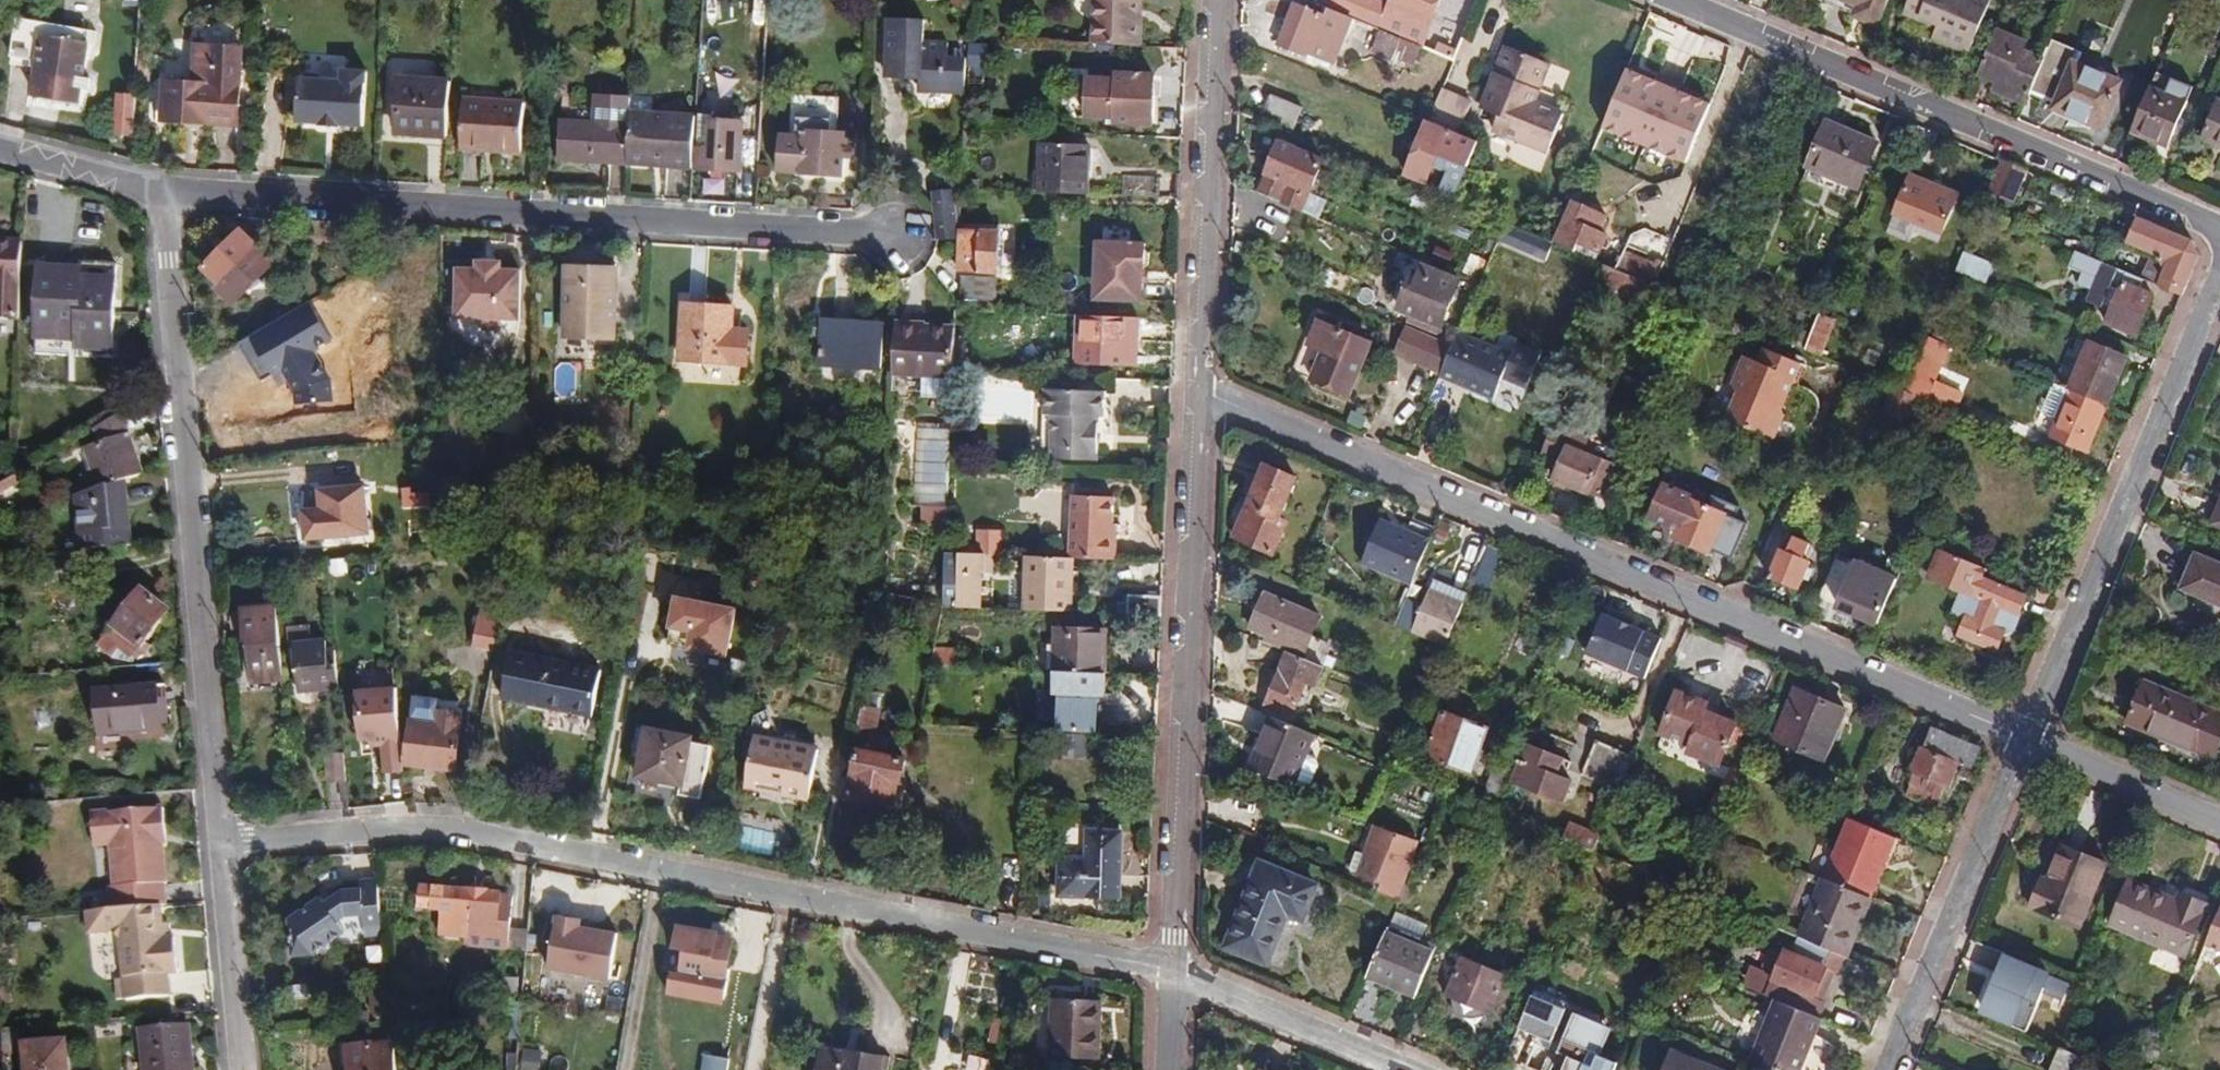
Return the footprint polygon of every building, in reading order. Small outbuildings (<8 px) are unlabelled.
[(1142,1),(1187,9),(1188,0),(1095,0),(1094,43),(1138,45),(1139,0),(1142,1)] [(1317,3),(1328,7),(1352,17),(1380,29),(1401,38),(1422,47),(1424,47),(1444,0),(1396,0),(1392,9),(1371,0),(1319,0),(1317,3)] [(1852,15),(1856,5),(1844,0),(1823,0),(1822,3),(1852,15)] [(1890,0),(1844,0),(1856,5),(1852,15),(1879,27),(1890,0)] [(1992,0),(1909,0),(1904,12),(1938,26),(1933,37),(1969,52),(1992,0)] [(1310,56),(1332,66),(1352,17),(1328,7),(1325,15),(1296,3),(1278,47),(1308,59),(1310,56)] [(41,49),(89,57),(94,30),(21,18),(14,57),(39,61),(41,49)] [(965,94),(967,56),(949,56),(950,43),(926,42),(927,20),(891,18),(888,78),(920,80),(920,92),(965,94)] [(1372,27),(1352,24),(1350,40),(1370,42),(1372,27)] [(291,29),(279,28),(277,38),(289,39),(291,29)] [(1370,53),(1391,61),(1392,59),(1401,38),(1380,29),(1370,53)] [(1996,29),(1977,75),(1995,82),(1995,81),(2028,96),(2030,91),(2044,58),(2044,57),(2026,49),(2028,43),(1996,29)] [(1392,59),(1413,68),(1422,47),(1401,38),(1392,59)] [(2044,58),(2030,91),(2055,101),(2052,109),(2100,129),(2119,81),(2073,62),(2078,51),(2053,41),(2045,59),(2044,58)] [(196,83),(166,81),(163,121),(239,126),(245,47),(199,45),(196,83)] [(1494,132),(1545,153),(1561,113),(1533,101),(1549,63),(1508,47),(1483,107),(1501,115),(1494,132)] [(81,103),(89,57),(41,49),(39,61),(33,95),(81,103)] [(364,125),(365,125),(369,70),(345,69),(344,80),(301,77),(299,120),(322,122),(322,124),(341,126),(342,123),(364,125)] [(1709,103),(1627,69),(1602,126),(1685,160),(1709,103)] [(1116,123),(1153,125),(1156,76),(1118,75),(1118,78),(1089,77),(1087,119),(1116,120),(1116,123)] [(449,137),(452,81),(399,77),(394,133),(449,137)] [(2023,106),(2028,96),(1995,81),(1995,82),(1991,93),(2023,106)] [(2150,86),(2131,132),(2168,147),(2187,102),(2150,86)] [(1472,102),(1440,89),(1426,119),(1459,133),(1472,102)] [(856,140),(847,140),(847,133),(838,133),(840,97),(806,95),(803,136),(782,135),(779,172),(844,177),(846,155),(855,155),(856,140)] [(1262,119),(1293,133),(1304,109),(1272,95),(1262,119)] [(523,153),(526,103),(465,99),(461,149),(523,153)] [(2202,139),(2219,146),(2219,102),(2217,101),(2202,139)] [(134,137),(136,104),(120,104),(118,136),(134,137)] [(697,115),(631,111),(630,124),(628,159),(657,161),(657,167),(694,169),(697,115)] [(709,117),(701,116),(697,169),(742,172),(744,122),(709,120),(709,117)] [(1468,166),(1478,141),(1459,133),(1426,119),(1403,174),(1427,184),(1439,154),(1468,166)] [(628,159),(630,124),(561,120),(559,161),(628,165),(628,159)] [(1806,168),(1857,190),(1878,143),(1826,121),(1806,168)] [(1042,143),(1040,192),(1088,195),(1090,145),(1042,143)] [(1325,162),(1281,143),(1259,193),(1303,212),(1319,220),(1327,201),(1311,194),(1313,188),(1321,170),(1325,162)] [(2027,171),(2002,160),(1989,193),(2014,203),(2027,171)] [(1325,193),(1332,175),(1321,170),(1313,188),(1325,193)] [(946,176),(947,191),(953,190),(956,239),(958,239),(961,181),(951,173),(946,176)] [(1895,214),(1942,233),(1957,195),(1911,175),(1895,214)] [(1123,196),(1158,198),(1159,178),(1124,176),(1123,196)] [(1450,177),(1442,197),(1453,201),(1462,181),(1450,177)] [(962,189),(979,190),(980,180),(963,179),(962,189)] [(934,192),(935,213),(937,240),(956,239),(953,190),(947,191),(934,192)] [(1571,199),(1553,243),(1574,252),(1577,245),(1601,255),(1609,235),(1601,232),(1609,215),(1571,199)] [(2151,255),(2167,261),(2160,277),(2185,288),(2199,254),(2193,240),(2137,217),(2126,244),(2151,255)] [(1497,240),(1532,255),(1539,239),(1504,224),(1497,240)] [(238,300),(256,282),(241,268),(262,246),(242,225),(200,268),(221,289),(224,286),(238,300)] [(1001,231),(960,229),(959,272),(999,274),(1001,231)] [(1532,255),(1544,260),(1551,244),(1539,239),(1532,255)] [(23,241),(0,240),(0,319),(18,320),(23,241)] [(1144,247),(1094,244),(1092,287),(1102,288),(1102,300),(1142,302),(1143,270),(1147,266),(1148,255),(1144,251),(1144,247)] [(1615,269),(1654,286),(1662,266),(1623,249),(1615,269)] [(2136,335),(2153,295),(2140,289),(2144,279),(2141,277),(2076,250),(2069,266),(2083,272),(2078,283),(2092,289),(2087,301),(2101,307),(2103,303),(2113,306),(2106,322),(2136,335)] [(1964,252),(1956,271),(1986,284),(1994,264),(1964,252)] [(1480,280),(1488,261),(1471,254),(1463,273),(1480,280)] [(2151,255),(2141,277),(2144,279),(2157,284),(2160,277),(2167,261),(2151,255)] [(79,270),(39,269),(36,339),(75,341),(75,349),(115,352),(119,264),(80,261),(79,270)] [(478,261),(478,270),(458,269),(457,318),(520,320),(522,271),(502,270),(503,262),(478,261)] [(568,263),(566,310),(593,310),(616,311),(618,264),(568,263)] [(1648,305),(1656,286),(1654,286),(1615,269),(1605,265),(1597,284),(1648,305)] [(1398,310),(1441,328),(1460,284),(1423,268),(1422,272),(1416,269),(1398,310)] [(960,300),(998,302),(999,278),(961,276),(960,300)] [(246,340),(287,316),(277,297),(268,302),(256,282),(238,300),(246,340)] [(734,308),(683,304),(679,360),(747,365),(750,331),(732,330),(734,308)] [(593,310),(566,310),(566,326),(593,327),(593,310)] [(1836,320),(1820,313),(1806,350),(1822,356),(1836,320)] [(1078,315),(1076,363),(1130,366),(1131,346),(1123,346),(1125,317),(1078,315)] [(1131,346),(1138,347),(1139,318),(1125,317),(1123,346),(1131,346)] [(880,368),(882,324),(824,321),(821,364),(880,368)] [(1373,343),(1333,326),(1322,322),(1312,345),(1326,351),(1315,380),(1351,395),(1373,343)] [(955,382),(956,327),(895,324),(892,376),(920,378),(920,391),(917,391),(916,398),(919,401),(928,401),(928,398),(954,400),(955,382)] [(1452,346),(1406,327),(1394,354),(1441,374),(1452,346)] [(1512,354),(1459,331),(1452,346),(1441,374),(1440,377),(1493,400),(1501,380),(1525,390),(1541,352),(1517,342),(1512,354)] [(1913,374),(1906,391),(1918,396),(1956,413),(1964,394),(1934,382),(1950,346),(1931,338),(1915,376),(1913,374)] [(2090,342),(2070,390),(2106,405),(2127,357),(2090,342)] [(1784,414),(1775,405),(1794,360),(1759,345),(1753,359),(1739,353),(1727,380),(1738,394),(1728,419),(1774,438),(1784,414)] [(892,391),(917,391),(920,391),(920,378),(892,376),(892,391)] [(2041,413),(2057,420),(2070,390),(2054,383),(2041,413)] [(1881,414),(1895,419),(1906,391),(1892,386),(1881,414)] [(1107,392),(1045,389),(1044,415),(1052,416),(1050,460),(1099,461),(1101,419),(1105,419),(1107,392)] [(2049,438),(2086,453),(2106,405),(2070,390),(2057,420),(2049,438)] [(1906,391),(1895,419),(1906,424),(1918,396),(1906,391)] [(130,436),(122,412),(93,430),(99,447),(130,436)] [(1555,480),(1589,494),(1590,490),(1605,497),(1617,467),(1602,461),(1583,453),(1589,438),(1556,424),(1542,458),(1560,466),(1555,480)] [(141,474),(130,436),(99,447),(87,451),(100,488),(127,479),(141,474)] [(1583,453),(1602,461),(1608,445),(1589,438),(1583,453)] [(1242,504),(1248,506),(1266,466),(1259,464),(1242,504)] [(1238,538),(1274,554),(1287,523),(1280,520),(1297,479),(1266,466),(1248,506),(1251,508),(1238,538)] [(0,484),(0,496),(22,484),(17,475),(0,484)] [(130,546),(127,479),(100,488),(75,497),(80,551),(130,546)] [(1676,539),(1725,559),(1726,556),(1733,558),(1747,524),(1735,519),(1739,509),(1711,497),(1707,507),(1691,501),(1692,498),(1663,486),(1650,520),(1679,531),(1676,539)] [(365,487),(321,492),(323,509),(304,511),(307,539),(370,533),(365,487)] [(323,509),(321,492),(302,493),(304,511),(323,509)] [(430,492),(404,493),(405,509),(431,507),(430,492)] [(1711,497),(1695,492),(1692,498),(1691,501),(1707,507),(1711,497)] [(1073,558),(1115,559),(1117,526),(1111,526),(1112,497),(1073,496),(1071,558),(1073,558)] [(948,525),(949,503),(929,502),(928,524),(948,525)] [(1380,521),(1362,563),(1414,585),(1432,543),(1380,521)] [(1770,576),(1799,588),(1809,563),(1804,561),(1811,543),(1788,533),(1770,576)] [(993,556),(1001,556),(1002,534),(976,534),(976,555),(993,556)] [(1489,546),(1471,589),(1487,596),(1505,553),(1489,546)] [(2012,630),(2026,597),(1984,579),(1988,569),(1941,549),(1929,577),(1961,591),(1952,614),(1966,621),(1960,636),(1997,651),(2006,627),(2012,630)] [(945,607),(981,608),(982,572),(993,572),(993,556),(976,555),(960,554),(959,589),(945,588),(945,607)] [(2197,556),(2183,589),(2219,605),(2219,566),(2197,556)] [(1027,557),(1025,610),(1071,613),(1073,558),(1071,558),(1027,557)] [(1840,605),(1881,622),(1899,578),(1859,561),(1840,605)] [(920,576),(899,574),(897,589),(918,592),(920,576)] [(1430,590),(1465,605),(1469,595),(1434,580),(1430,590)] [(2052,607),(2056,597),(2037,589),(2033,599),(2052,607)] [(1412,633),(1446,648),(1465,605),(1430,590),(1412,633)] [(170,612),(144,591),(115,628),(142,649),(170,612)] [(1127,615),(1161,617),(1162,597),(1128,595),(1127,615)] [(1252,631),(1266,636),(1263,642),(1287,652),(1302,659),(1320,617),(1268,595),(1252,631)] [(736,610),(677,599),(668,643),(727,655),(736,610)] [(285,679),(278,607),(241,610),(244,642),(247,642),(251,682),(285,679)] [(1663,639),(1605,615),(1588,654),(1645,679),(1663,639)] [(495,650),(501,620),(480,616),(474,646),(495,650)] [(1057,628),(1055,671),(1104,673),(1106,630),(1057,628)] [(297,693),(339,689),(335,639),(293,643),(297,693)] [(505,699),(591,717),(601,671),(515,652),(505,699)] [(1287,652),(1264,706),(1292,718),(1306,684),(1314,688),(1323,667),(1302,659),(1287,652)] [(2125,722),(2214,761),(2219,746),(2219,713),(2144,680),(2125,722)] [(1043,719),(1045,685),(998,682),(997,700),(1002,700),(1002,708),(1013,709),(1012,717),(1043,719)] [(163,732),(160,687),(95,691),(98,737),(163,732)] [(1796,689),(1775,739),(1826,760),(1846,709),(1796,689)] [(1708,705),(1677,693),(1661,733),(1692,745),(1689,753),(1719,765),(1727,745),(1732,746),(1740,743),(1743,735),(1739,727),(1735,725),(1705,712),(1708,705)] [(407,764),(456,770),(463,714),(454,713),(455,701),(416,696),(407,764)] [(858,729),(877,733),(882,711),(864,706),(858,729)] [(1436,737),(1444,713),(1433,709),(1424,732),(1436,737)] [(1436,737),(1428,759),(1472,775),(1488,729),(1444,713),(1436,737)] [(1272,717),(1249,770),(1293,788),(1315,735),(1272,717)] [(648,728),(638,778),(684,787),(694,738),(648,728)] [(756,737),(747,788),(810,800),(820,748),(756,737)] [(1619,792),(1634,757),(1598,740),(1582,775),(1619,792)] [(1958,764),(1910,744),(1889,798),(1923,812),(1937,776),(1951,782),(1958,764)] [(1514,782),(1564,802),(1573,782),(1571,778),(1559,773),(1564,760),(1528,746),(1514,782)] [(858,750),(848,800),(891,808),(896,784),(901,784),(906,759),(858,750)] [(1496,770),(1483,805),(1492,808),(1506,774),(1496,770)] [(162,905),(166,904),(164,883),(166,882),(162,843),(161,833),(166,832),(163,807),(91,814),(95,847),(111,845),(115,887),(110,887),(112,910),(162,905)] [(1827,877),(1871,896),(1889,853),(1892,854),(1899,837),(1853,817),(1827,877)] [(1567,840),(1594,851),(1599,838),(1572,827),(1567,840)] [(1415,843),(1377,828),(1358,877),(1388,888),(1385,895),(1398,901),(1400,893),(1396,892),(1415,843)] [(1060,895),(1120,897),(1123,831),(1090,830),(1088,860),(1062,859),(1060,895)] [(2029,908),(2079,929),(2106,864),(2063,846),(2047,885),(2040,882),(2029,908)] [(1261,862),(1226,949),(1268,965),(1289,915),(1304,922),(1319,886),(1261,862)] [(1801,937),(1852,959),(1862,935),(1856,932),(1871,896),(1827,877),(1825,876),(1799,937),(1801,937)] [(384,934),(378,879),(361,881),(362,889),(344,891),(326,905),(322,900),(291,922),(294,958),(314,958),(340,934),(338,921),(346,916),(364,914),(366,936),(384,934)] [(2127,882),(2108,925),(2184,958),(2206,908),(2181,896),(2177,904),(2127,882)] [(513,892),(422,885),(419,906),(433,907),(433,909),(443,910),(441,934),(463,937),(471,946),(508,948),(513,892)] [(164,924),(162,905),(112,910),(89,912),(91,934),(112,931),(122,939),(127,999),(171,994),(169,972),(180,971),(176,936),(172,937),(165,937),(164,924)] [(1393,910),(1385,930),(1420,945),(1428,925),(1393,910)] [(556,915),(545,969),(606,981),(615,936),(596,932),(595,935),(577,931),(580,920),(556,915)] [(2215,926),(2211,937),(2209,937),(2187,988),(2197,993),(2213,962),(2219,964),(2219,928),(2215,926)] [(672,975),(668,998),(720,1009),(734,941),(677,929),(671,958),(681,960),(677,976),(672,975)] [(1416,997),(1435,951),(1420,945),(1385,930),(1365,976),(1416,997)] [(1852,959),(1801,937),(1794,952),(1787,949),(1783,956),(1768,950),(1759,972),(1750,968),(1744,984),(1777,998),(1820,1016),(1825,1002),(1815,997),(1825,972),(1836,976),(1868,989),(1876,969),(1852,959)] [(2016,959),(1989,948),(1984,961),(2009,972),(2003,987),(2070,1015),(2078,998),(2011,970),(2016,959)] [(1701,966),(1718,973),(1724,959),(1707,952),(1701,966)] [(1509,975),(1463,956),(1446,996),(1453,999),(1453,1012),(1457,1013),(1460,1014),(1463,1015),(1466,1015),(1469,1015),(1473,1016),(1476,1015),(1479,1015),(1483,1014),(1486,1013),(1492,1016),(1495,1009),(1498,1007),(1500,1005),(1503,1004),(1505,1001),(1508,999),(1510,996),(1512,993),(1513,990),(1514,990),(1506,981),(1509,975)] [(1825,972),(1815,997),(1825,1002),(1836,976),(1825,972)] [(1052,998),(1049,1058),(1099,1060),(1101,1001),(1052,998)] [(1777,998),(1752,1059),(1780,1069),(1802,1069),(1824,1018),(1820,1016),(1777,998)] [(1609,1035),(1575,1021),(1562,1054),(1569,1057),(1564,1069),(1616,1069),(1619,1063),(1601,1055),(1609,1035)] [(193,1057),(156,1061),(154,1039),(191,1035),(190,1025),(139,1029),(143,1069),(194,1069),(193,1057)] [(156,1061),(193,1057),(191,1035),(154,1039),(156,1061)] [(24,1044),(26,1069),(69,1069),(66,1041),(24,1044)] [(375,1042),(342,1046),(346,1069),(379,1069),(375,1042)] [(2058,1048),(2049,1069),(2087,1069),(2091,1062),(2058,1048)] [(816,1069),(880,1069),(884,1069),(886,1069),(888,1056),(859,1051),(857,1058),(845,1056),(845,1054),(820,1049),(816,1069)] [(845,1054),(845,1056),(857,1058),(859,1051),(846,1049),(845,1054)] [(997,1058),(968,1052),(965,1069),(995,1069),(997,1058)] [(1666,1069),(1719,1069),(1674,1052),(1666,1069)]
